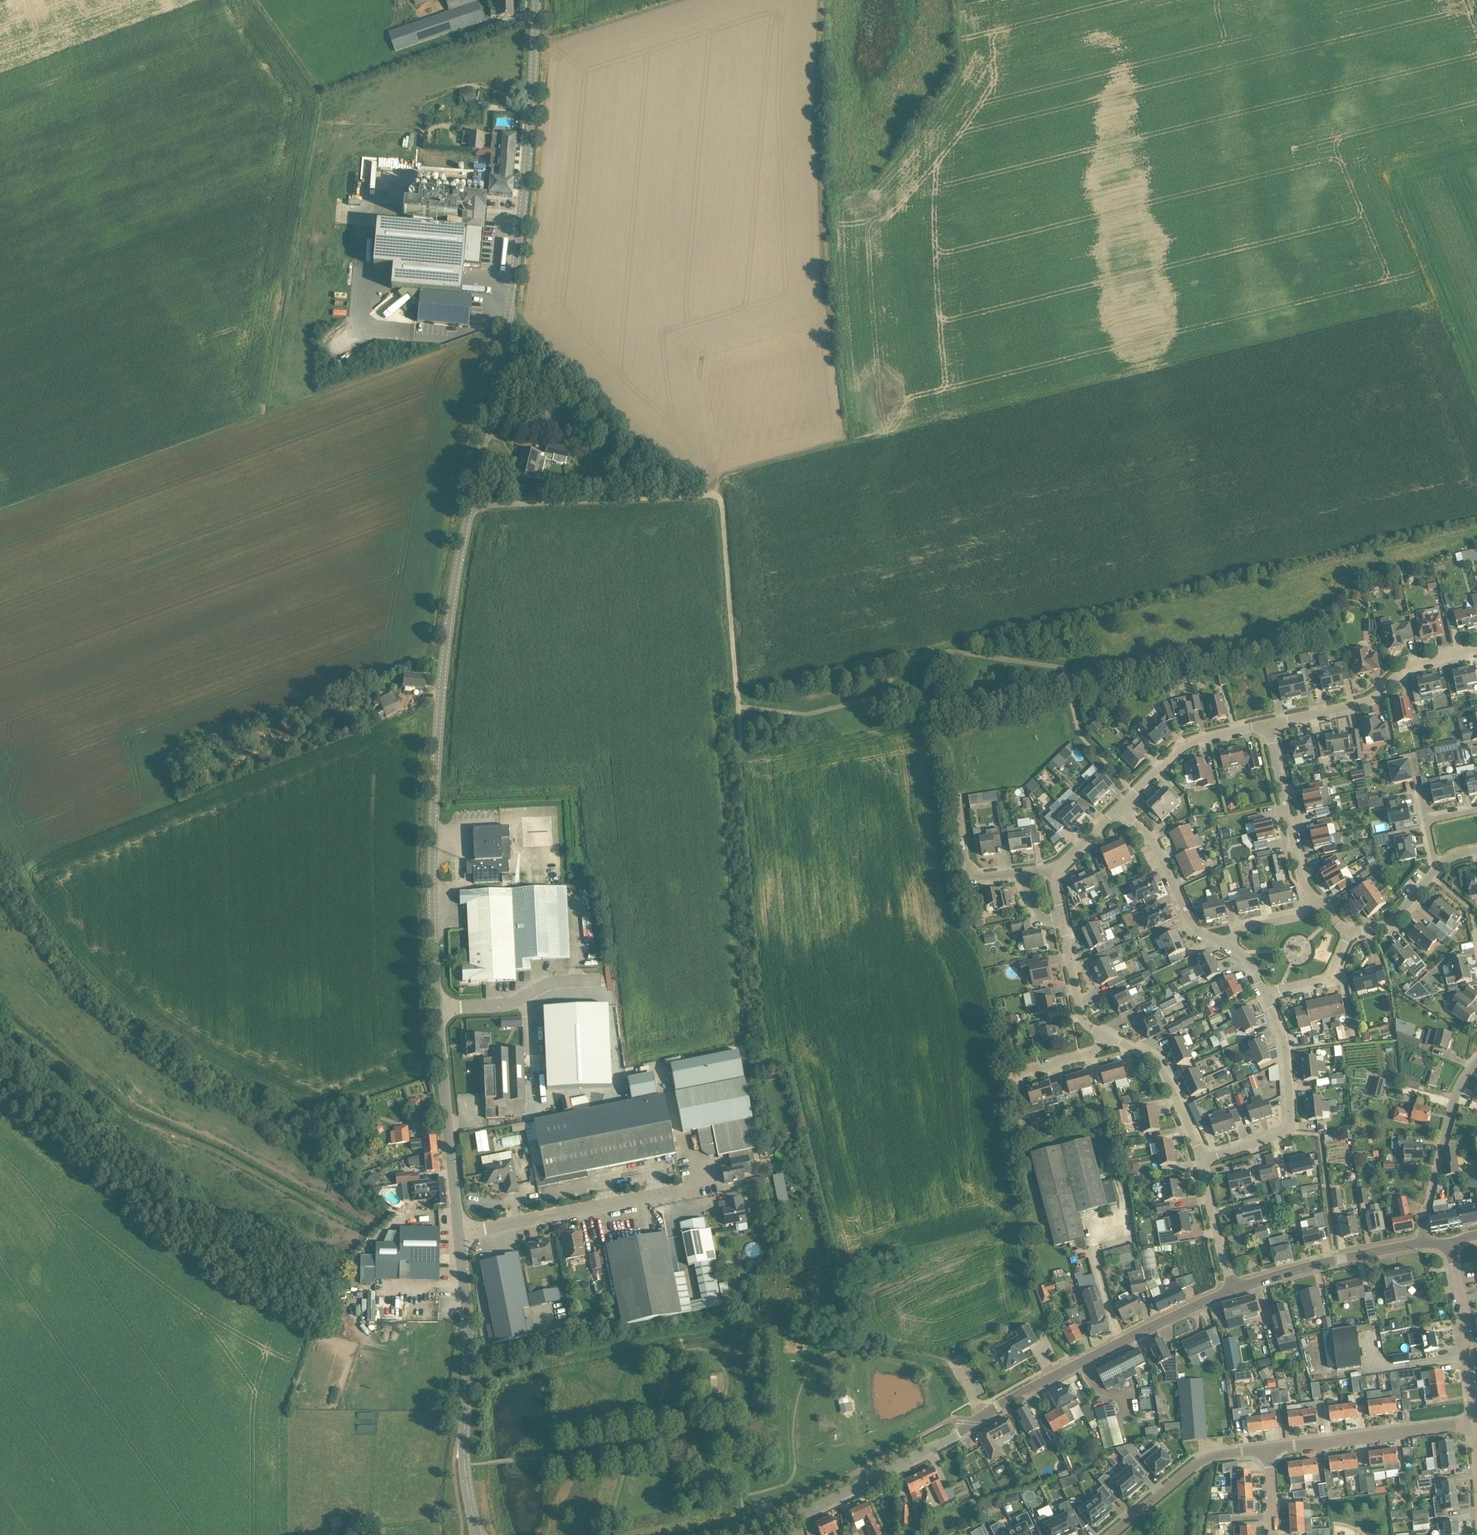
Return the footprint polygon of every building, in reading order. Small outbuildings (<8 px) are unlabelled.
[(449,11),(478,1),(478,0),(446,0),(449,11)] [(499,17),(513,16),(513,0),(498,0),(499,8),(491,8),(491,16),(499,16),(499,17)] [(389,33),(395,51),(485,21),(478,2),(389,33)] [(474,91),(462,96),(465,103),(477,99),(474,91)] [(462,144),(469,145),(469,150),(483,151),(484,133),(463,132),(462,144)] [(493,134),(490,167),(499,168),(514,169),(517,135),(501,134),(493,134)] [(499,168),(490,167),(492,168),(492,175),(491,175),(489,195),(512,197),(514,177),(513,177),(514,169),(499,168)] [(345,205),(363,205),(363,195),(358,195),(358,180),(346,180),(345,205)] [(481,265),(487,193),(449,189),(449,197),(419,195),(418,205),(404,204),(403,215),(448,219),(447,229),(377,223),(374,266),(393,268),(391,289),(421,291),(421,288),(452,291),(462,292),(464,263),(481,265)] [(421,288),(421,291),(418,322),(469,327),(472,293),(462,292),(452,291),(421,288)] [(544,430),(545,423),(539,421),(537,429),(544,430)] [(545,455),(567,460),(568,460),(571,449),(548,443),(545,455)] [(523,449),(516,474),(533,478),(535,471),(542,473),(546,458),(553,460),(552,462),(554,462),(556,463),(561,464),(563,464),(565,465),(567,460),(545,455),(545,454),(523,449)] [(1469,551),(1470,559),(1476,558),(1476,557),(1476,555),(1475,550),(1469,551)] [(1469,551),(1462,553),(1463,558),(1464,561),(1470,559),(1469,551)] [(1428,580),(1429,582),(1428,582),(1429,590),(1437,589),(1435,581),(1434,581),(1433,578),(1428,580)] [(1370,589),(1372,592),(1376,594),(1379,592),(1380,588),(1378,585),(1374,584),(1371,586),(1370,589)] [(1404,600),(1404,586),(1396,586),(1396,601),(1404,600)] [(1456,619),(1458,628),(1468,626),(1469,629),(1476,627),(1476,595),(1472,596),(1475,610),(1463,613),(1463,611),(1454,613),(1456,619)] [(1418,621),(1419,628),(1421,638),(1430,636),(1431,637),(1444,634),(1440,615),(1427,618),(1426,611),(1417,613),(1419,621),(1418,621)] [(1389,650),(1403,647),(1402,641),(1413,638),(1410,623),(1399,626),(1399,625),(1382,629),(1385,641),(1387,640),(1389,650)] [(1372,670),(1379,669),(1376,653),(1369,655),(1367,649),(1351,652),(1354,669),(1356,668),(1357,675),(1372,672),(1372,670)] [(1302,664),(1309,662),(1308,654),(1300,655),(1302,664)] [(1336,670),(1330,671),(1334,691),(1340,689),(1340,688),(1345,687),(1341,669),(1342,669),(1341,663),(1335,664),(1336,670)] [(1334,691),(1330,671),(1324,673),(1323,667),(1311,669),(1315,687),(1315,686),(1315,684),(1321,682),(1323,691),(1328,690),(1328,692),(1334,691)] [(1468,692),(1474,691),(1472,685),(1476,684),(1476,680),(1474,668),(1463,670),(1468,692)] [(1302,676),(1290,679),(1295,699),(1307,696),(1304,683),(1310,681),(1307,669),(1301,670),(1302,672),(1298,673),(1298,676),(1302,675),(1302,676)] [(1468,692),(1463,670),(1453,672),(1453,676),(1447,678),(1451,696),(1468,692)] [(1218,674),(1221,686),(1227,685),(1224,673),(1218,674)] [(1271,677),(1272,679),(1274,689),(1280,688),(1282,702),(1295,699),(1290,679),(1289,673),(1283,675),(1277,676),(1271,677)] [(404,687),(425,689),(426,676),(405,674),(404,687)] [(1439,675),(1428,678),(1433,700),(1433,699),(1432,694),(1448,690),(1445,678),(1440,679),(1439,675)] [(1433,700),(1428,678),(1417,680),(1419,686),(1412,688),(1415,703),(1423,702),(1422,696),(1427,695),(1429,701),(1433,700)] [(386,715),(386,717),(404,708),(396,691),(379,699),(381,705),(386,715)] [(1179,702),(1173,703),(1175,716),(1181,714),(1184,727),(1198,723),(1195,712),(1202,710),(1200,701),(1199,697),(1187,699),(1189,704),(1180,707),(1179,702)] [(1209,700),(1213,720),(1227,717),(1222,697),(1209,700)] [(381,705),(379,699),(373,702),(375,707),(381,705)] [(1412,720),(1414,730),(1421,729),(1418,716),(1412,717),(1408,699),(1393,702),(1397,724),(1412,720)] [(1163,715),(1152,726),(1143,717),(1133,727),(1149,744),(1153,741),(1156,745),(1170,732),(1163,725),(1166,722),(1174,720),(1168,703),(1160,706),(1163,715)] [(1462,734),(1464,742),(1473,740),(1473,741),(1476,740),(1476,717),(1475,717),(1468,718),(1471,732),(1462,734)] [(1362,721),(1366,739),(1367,744),(1390,740),(1388,733),(1386,723),(1379,724),(1378,723),(1378,722),(1377,718),(1362,721)] [(1088,728),(1092,731),(1095,734),(1103,727),(1096,720),(1088,728)] [(1343,732),(1337,733),(1339,751),(1340,755),(1340,757),(1346,756),(1346,754),(1355,753),(1356,761),(1363,760),(1360,740),(1353,741),(1354,745),(1350,746),(1349,734),(1343,735),(1343,732)] [(1339,751),(1337,733),(1331,734),(1331,736),(1326,737),(1327,749),(1323,749),(1322,745),(1316,747),(1319,759),(1325,758),(1325,757),(1334,756),(1340,755),(1339,751)] [(1292,744),(1295,760),(1315,755),(1311,737),(1297,740),(1298,743),(1292,744)] [(1149,751),(1137,739),(1131,744),(1133,746),(1122,757),(1135,770),(1146,759),(1143,756),(1149,751)] [(1456,740),(1434,745),(1434,748),(1435,755),(1436,755),(1458,751),(1456,740)] [(1224,769),(1245,765),(1245,764),(1249,763),(1250,770),(1260,768),(1256,751),(1247,753),(1247,754),(1243,755),(1241,748),(1229,750),(1229,749),(1220,751),(1224,769)] [(1463,752),(1454,754),(1456,762),(1465,760),(1463,752)] [(1391,773),(1385,775),(1387,785),(1413,780),(1411,773),(1420,771),(1416,753),(1399,757),(1400,762),(1389,765),(1391,773)] [(1445,755),(1437,757),(1439,765),(1447,763),(1445,755)] [(1059,756),(1049,767),(1053,772),(1058,767),(1061,770),(1067,763),(1059,756)] [(1189,776),(1193,775),(1195,783),(1202,781),(1203,787),(1214,785),(1212,772),(1206,773),(1203,761),(1186,764),(1189,776)] [(1364,765),(1367,776),(1374,775),(1371,763),(1364,765)] [(1087,782),(1102,798),(1110,791),(1106,786),(1111,782),(1099,770),(1087,782)] [(1365,779),(1363,772),(1351,774),(1353,782),(1365,779)] [(1458,776),(1461,790),(1462,795),(1469,793),(1469,796),(1476,794),(1476,778),(1476,772),(1458,776)] [(1292,776),(1295,786),(1302,785),(1300,774),(1292,776)] [(1442,785),(1445,801),(1456,799),(1454,792),(1461,790),(1458,776),(1458,774),(1440,778),(1442,785)] [(1034,779),(1027,785),(1033,792),(1040,786),(1034,779)] [(1087,782),(1075,794),(1086,806),(1091,802),(1095,806),(1102,798),(1087,782)] [(1302,793),(1305,803),(1329,798),(1327,788),(1324,789),(1323,782),(1310,785),(1311,791),(1302,793)] [(1445,801),(1442,785),(1431,788),(1434,803),(1445,801)] [(1158,791),(1154,795),(1161,803),(1170,794),(1165,789),(1160,793),(1158,791)] [(1170,794),(1161,803),(1171,813),(1180,804),(1177,801),(1180,799),(1173,791),(1170,794)] [(1358,792),(1359,800),(1367,798),(1366,791),(1358,792)] [(1369,794),(1370,801),(1379,799),(1378,792),(1369,794)] [(988,793),(983,794),(984,803),(992,802),(991,793),(988,793)] [(1006,799),(1005,793),(998,795),(999,801),(1006,799)] [(1075,794),(1062,806),(1078,822),(1086,814),(1082,811),(1086,806),(1075,794)] [(1147,806),(1152,811),(1161,803),(1154,795),(1149,800),(1151,802),(1147,806)] [(1399,797),(1385,800),(1391,824),(1396,823),(1400,822),(1410,820),(1407,805),(1401,806),(1399,797)] [(1329,798),(1305,803),(1307,814),(1315,812),(1317,818),(1330,815),(1328,808),(1333,807),(1330,798),(1329,798)] [(1030,799),(1024,800),(1024,803),(1023,803),(1024,810),(1032,809),(1031,802),(1030,802),(1030,799)] [(1059,818),(1052,825),(1059,832),(1066,825),(1070,830),(1078,822),(1062,806),(1058,801),(1050,809),(1059,818)] [(1236,809),(1236,804),(1232,801),(1228,803),(1227,808),(1231,811),(1236,809)] [(1161,803),(1152,811),(1149,814),(1157,822),(1160,819),(1162,821),(1171,813),(1161,803)] [(1071,829),(1076,834),(1082,828),(1080,826),(1094,813),(1091,810),(1071,829)] [(1254,823),(1256,833),(1274,829),(1271,819),(1263,821),(1262,815),(1248,818),(1250,824),(1254,823)] [(1319,827),(1310,829),(1313,840),(1336,834),(1334,825),(1332,825),(1331,819),(1318,821),(1319,827)] [(1170,833),(1175,845),(1194,836),(1189,825),(1170,833)] [(1019,829),(1022,851),(1033,849),(1031,835),(1037,834),(1036,826),(1019,829)] [(471,861),(471,870),(473,870),(474,884),(499,882),(499,876),(509,875),(508,860),(502,861),(501,834),(500,827),(473,829),(475,860),(471,861)] [(1010,846),(1011,852),(1022,851),(1019,829),(1014,829),(1014,827),(1008,828),(1008,830),(1002,831),(1004,847),(1010,846)] [(981,831),(974,832),(976,841),(981,841),(983,856),(996,854),(995,844),(1002,843),(1000,829),(986,830),(987,837),(982,838),(981,831)] [(1223,839),(1232,838),(1230,829),(1221,831),(1223,839)] [(1254,846),(1255,851),(1269,848),(1267,842),(1276,840),(1274,829),(1256,833),(1247,835),(1248,841),(1254,846)] [(1398,832),(1385,835),(1387,845),(1396,843),(1400,862),(1416,859),(1413,846),(1416,845),(1414,836),(1401,838),(1400,831),(1398,832)] [(1336,834),(1313,840),(1315,850),(1323,848),(1325,854),(1338,851),(1336,845),(1342,844),(1339,834),(1336,834)] [(1175,845),(1180,855),(1195,849),(1199,848),(1194,836),(1175,845)] [(1117,844),(1112,846),(1121,866),(1132,861),(1131,858),(1135,856),(1131,846),(1127,848),(1122,839),(1116,841),(1117,844)] [(1121,866),(1112,846),(1107,848),(1106,846),(1100,849),(1104,858),(1100,860),(1105,869),(1108,868),(1110,871),(1121,866)] [(1176,857),(1181,868),(1200,860),(1195,849),(1180,855),(1176,857)] [(1212,855),(1215,861),(1221,858),(1218,852),(1212,855)] [(1367,858),(1371,865),(1376,862),(1372,855),(1367,858)] [(1319,872),(1325,881),(1347,868),(1349,867),(1341,860),(1339,861),(1335,856),(1324,862),(1327,868),(1319,872)] [(1200,860),(1181,868),(1186,879),(1205,871),(1200,860)] [(1347,868),(1325,881),(1330,890),(1338,886),(1341,891),(1352,884),(1356,884),(1347,868)] [(1092,869),(1082,874),(1091,893),(1095,891),(1097,894),(1102,892),(1105,899),(1113,896),(1107,883),(1100,886),(1092,869)] [(1468,879),(1466,879),(1467,884),(1469,884),(1471,896),(1476,894),(1476,873),(1467,875),(1468,879)] [(1091,893),(1082,874),(1072,879),(1079,896),(1072,899),(1076,906),(1083,903),(1082,901),(1087,898),(1086,895),(1091,893)] [(1131,889),(1137,903),(1144,900),(1146,905),(1156,901),(1153,895),(1159,893),(1153,879),(1148,882),(1145,874),(1128,882),(1131,889)] [(1263,894),(1261,885),(1258,875),(1254,876),(1253,876),(1257,895),(1263,894)] [(1371,883),(1372,882),(1370,878),(1362,883),(1364,887),(1352,895),(1357,903),(1353,906),(1358,914),(1363,911),(1368,918),(1380,909),(1383,913),(1391,907),(1388,903),(1386,904),(1371,883)] [(1283,882),(1278,883),(1283,905),(1293,902),(1290,888),(1285,889),(1283,882)] [(1233,883),(1227,884),(1231,901),(1236,900),(1237,900),(1233,883)] [(1283,905),(1278,883),(1272,884),(1274,892),(1269,893),(1272,907),(1283,905)] [(1231,901),(1227,884),(1221,886),(1225,903),(1231,901)] [(512,890),(515,971),(530,970),(530,960),(570,958),(567,887),(512,890)] [(986,907),(995,905),(996,911),(1014,908),(1011,894),(998,897),(996,889),(983,892),(986,907)] [(1250,889),(1245,890),(1250,912),(1261,910),(1257,895),(1252,897),(1250,889)] [(468,904),(470,963),(462,964),(463,982),(471,981),(471,983),(516,981),(515,971),(512,890),(460,892),(460,905),(468,904)] [(1250,912),(1245,890),(1240,891),(1241,899),(1237,900),(1236,900),(1239,914),(1250,912)] [(1217,896),(1212,897),(1217,919),(1228,917),(1225,903),(1219,904),(1217,896)] [(1217,919),(1212,897),(1207,898),(1208,906),(1203,907),(1206,921),(1217,919)] [(1438,928),(1447,936),(1449,938),(1459,926),(1449,917),(1454,911),(1456,913),(1440,899),(1430,911),(1441,921),(1440,921),(1443,923),(1438,928)] [(1115,901),(1109,904),(1111,909),(1117,906),(1115,901)] [(1157,901),(1140,908),(1150,929),(1172,919),(1166,905),(1160,908),(1157,901)] [(1100,915),(1103,921),(1116,915),(1113,910),(1113,909),(1100,915)] [(1082,922),(1079,915),(1073,918),(1075,924),(1082,922)] [(1026,919),(1011,922),(1014,932),(1020,931),(1021,936),(1024,936),(1025,939),(1027,951),(1045,947),(1041,931),(1031,933),(1030,928),(1028,928),(1026,919)] [(1081,930),(1086,940),(1105,932),(1102,926),(1101,927),(1099,922),(1081,930)] [(1442,942),(1447,936),(1434,925),(1430,931),(1427,929),(1426,930),(1419,924),(1409,936),(1427,952),(1438,939),(1442,942)] [(1133,938),(1141,936),(1139,927),(1131,930),(1133,938)] [(1161,939),(1165,948),(1181,941),(1177,931),(1168,936),(1161,939)] [(1095,957),(1112,950),(1111,948),(1115,946),(1112,940),(1108,942),(1106,937),(1107,937),(1105,932),(1086,940),(1091,951),(1096,948),(1099,955),(1095,957)] [(1129,932),(1123,935),(1126,942),(1132,939),(1129,932)] [(1181,941),(1165,948),(1169,958),(1186,950),(1181,941)] [(1398,944),(1388,953),(1401,967),(1404,971),(1407,968),(1415,977),(1427,967),(1418,956),(1411,949),(1407,952),(1405,952),(1398,944)] [(1116,958),(1112,950),(1095,957),(1095,958),(1099,956),(1101,961),(1093,965),(1095,970),(1094,971),(1096,976),(1114,968),(1123,964),(1123,962),(1121,957),(1119,956),(1116,958)] [(1194,968),(1196,973),(1216,964),(1212,954),(1203,958),(1199,960),(1201,965),(1194,968)] [(1469,971),(1470,971),(1468,964),(1467,964),(1466,958),(1451,961),(1454,974),(1446,976),(1448,985),(1456,983),(1456,984),(1462,982),(1471,980),(1469,971)] [(1043,984),(1043,982),(1051,981),(1048,964),(1039,965),(1038,959),(1028,961),(1021,962),(1024,976),(1032,974),(1034,986),(1043,984)] [(1216,964),(1196,973),(1198,978),(1205,975),(1208,980),(1212,978),(1221,974),(1216,964)] [(1378,982),(1385,980),(1381,966),(1365,971),(1365,973),(1353,976),(1357,993),(1379,987),(1378,982)] [(1114,968),(1096,976),(1098,981),(1100,981),(1102,985),(1110,982),(1113,987),(1110,988),(1110,989),(1127,981),(1122,971),(1116,973),(1114,968)] [(1150,970),(1143,973),(1145,980),(1152,977),(1150,970)] [(1128,981),(1132,989),(1145,983),(1141,975),(1128,981)] [(1234,975),(1211,985),(1217,997),(1224,993),(1228,1001),(1237,997),(1237,995),(1244,992),(1240,985),(1239,986),(1234,975)] [(1423,986),(1429,980),(1424,976),(1419,981),(1423,986)] [(1405,994),(1414,1000),(1439,994),(1430,983),(1424,988),(1419,982),(1405,994)] [(1407,993),(1412,988),(1409,985),(1408,984),(1403,988),(1407,993)] [(1475,1001),(1476,997),(1476,994),(1468,987),(1464,993),(1475,1001)] [(1111,995),(1115,1005),(1138,994),(1136,989),(1129,993),(1127,988),(1111,995)] [(1033,1006),(1030,1006),(1032,1015),(1050,1012),(1050,1013),(1056,1012),(1055,1010),(1057,1010),(1055,997),(1044,999),(1043,992),(1031,995),(1033,1006)] [(1467,1024),(1476,1013),(1467,1006),(1470,1001),(1473,1003),(1460,992),(1451,1004),(1457,1008),(1453,1013),(1467,1024)] [(1138,994),(1115,1005),(1120,1015),(1137,1007),(1137,1006),(1146,1002),(1144,998),(1140,998),(1138,994)] [(1342,995),(1330,998),(1334,1017),(1346,1015),(1342,995)] [(1159,1003),(1163,1012),(1178,1005),(1174,996),(1159,1003)] [(1137,1007),(1140,1013),(1157,1005),(1154,998),(1146,1002),(1137,1006),(1137,1007)] [(1330,998),(1318,1000),(1322,1020),(1334,1017),(1330,998)] [(1423,1005),(1430,1007),(1433,1000),(1425,998),(1423,1005)] [(1306,1003),(1307,1007),(1311,1022),(1322,1020),(1318,1000),(1306,1003)] [(608,1004),(543,1008),(544,1009),(547,1089),(547,1090),(611,1087),(608,1004)] [(1232,1021),(1234,1026),(1255,1017),(1250,1007),(1237,1013),(1239,1018),(1232,1021)] [(1311,1022),(1307,1007),(1295,1009),(1299,1029),(1312,1026),(1311,1022)] [(1205,1011),(1208,1018),(1215,1014),(1212,1008),(1205,1011)] [(1166,1019),(1165,1019),(1160,1010),(1156,1012),(1140,1019),(1144,1029),(1149,1027),(1160,1022),(1166,1019)] [(1181,1019),(1185,1027),(1195,1023),(1191,1014),(1181,1019)] [(1006,1025),(1006,1027),(1018,1024),(1016,1016),(1004,1018),(1005,1019),(1006,1025)] [(521,1017),(511,1018),(512,1028),(522,1027),(521,1017)] [(1255,1017),(1234,1026),(1237,1031),(1244,1028),(1246,1033),(1259,1027),(1255,1017)] [(1144,1029),(1149,1039),(1165,1032),(1163,1027),(1169,1025),(1166,1019),(1160,1022),(1149,1027),(1144,1029)] [(1408,1024),(1396,1020),(1398,1031),(1398,1035),(1399,1041),(1419,1048),(1422,1042),(1413,1038),(1405,1035),(1408,1024)] [(1167,1028),(1171,1036),(1184,1030),(1181,1022),(1167,1028)] [(1030,1037),(1036,1036),(1038,1036),(1039,1043),(1061,1039),(1058,1026),(1047,1028),(1046,1023),(1027,1026),(1030,1037)] [(1016,1025),(1006,1027),(1009,1038),(1018,1036),(1016,1025)] [(1428,1037),(1426,1044),(1435,1047),(1438,1048),(1447,1051),(1452,1035),(1442,1033),(1439,1032),(1430,1030),(1428,1037)] [(1216,1035),(1216,1036),(1219,1041),(1227,1038),(1224,1031),(1220,1033),(1216,1034),(1216,1035)] [(467,1056),(483,1055),(488,1055),(488,1051),(488,1047),(490,1046),(489,1039),(483,1039),(483,1035),(466,1036),(467,1056)] [(1210,1039),(1215,1048),(1221,1045),(1216,1036),(1210,1039)] [(1309,1044),(1307,1036),(1301,1038),(1302,1045),(1309,1044)] [(1168,1044),(1173,1055),(1188,1048),(1183,1037),(1168,1044)] [(1245,1054),(1247,1059),(1267,1050),(1263,1039),(1249,1045),(1252,1051),(1245,1054)] [(1188,1048),(1173,1055),(1178,1065),(1193,1059),(1188,1048)] [(488,1055),(483,1055),(486,1119),(507,1118),(507,1115),(524,1114),(523,1101),(525,1101),(523,1049),(488,1051),(488,1055)] [(739,1050),(670,1064),(683,1133),(697,1130),(702,1151),(709,1156),(718,1154),(718,1158),(719,1157),(719,1156),(755,1149),(749,1120),(753,1119),(739,1050)] [(1267,1050),(1247,1059),(1249,1063),(1256,1060),(1259,1066),(1272,1060),(1267,1050)] [(1432,1072),(1429,1084),(1428,1084),(1428,1086),(1429,1087),(1430,1086),(1437,1088),(1444,1063),(1436,1061),(1437,1061),(1435,1060),(1434,1062),(1435,1062),(1434,1064),(1413,1054),(1409,1062),(1432,1072)] [(1230,1064),(1236,1061),(1234,1055),(1228,1058),(1230,1064)] [(1220,1069),(1227,1066),(1223,1057),(1216,1060),(1220,1069)] [(1302,1059),(1303,1070),(1326,1067),(1325,1062),(1317,1063),(1316,1057),(1302,1059)] [(1123,1063),(1111,1066),(1116,1082),(1127,1079),(1123,1063)] [(1279,1065),(1269,1069),(1270,1081),(1280,1081),(1279,1065)] [(1116,1082),(1111,1066),(1100,1069),(1105,1085),(1116,1082)] [(1231,1067),(1223,1071),(1230,1085),(1237,1082),(1231,1067)] [(1326,1067),(1303,1070),(1304,1081),(1319,1079),(1318,1073),(1326,1073),(1326,1072),(1326,1067)] [(1182,1075),(1187,1086),(1202,1079),(1197,1069),(1182,1075)] [(1239,1081),(1246,1078),(1243,1070),(1235,1073),(1239,1081)] [(1088,1071),(1077,1074),(1081,1090),(1093,1087),(1088,1071)] [(653,1073),(627,1078),(631,1100),(657,1095),(653,1073)] [(1081,1090),(1077,1074),(1066,1077),(1070,1094),(1081,1090)] [(1332,1086),(1343,1085),(1343,1086),(1347,1085),(1346,1074),(1343,1075),(1343,1074),(1331,1075),(1332,1086)] [(1249,1077),(1253,1090),(1260,1088),(1256,1075),(1249,1077)] [(1406,1076),(1404,1086),(1419,1090),(1421,1080),(1406,1076)] [(1367,1095),(1382,1098),(1386,1081),(1371,1078),(1367,1095)] [(1202,1079),(1187,1086),(1192,1097),(1207,1090),(1202,1079)] [(1050,1082),(1038,1085),(1045,1108),(1059,1104),(1065,1102),(1063,1096),(1064,1095),(1060,1083),(1051,1086),(1050,1082)] [(1045,1108),(1038,1085),(1027,1088),(1028,1091),(1018,1094),(1024,1116),(1046,1110),(1045,1108)] [(1142,1100),(1153,1098),(1152,1092),(1141,1093),(1142,1100)] [(664,1095),(599,1108),(611,1166),(676,1153),(664,1095)] [(561,1098),(564,1111),(571,1109),(569,1096),(561,1098)] [(1132,1103),(1131,1096),(1123,1097),(1125,1105),(1132,1103)] [(1235,1098),(1239,1111),(1245,1109),(1241,1096),(1235,1098)] [(1261,1096),(1256,1098),(1263,1119),(1273,1116),(1269,1102),(1263,1104),(1261,1096)] [(1397,1108),(1394,1119),(1407,1122),(1409,1118),(1412,1119),(1412,1120),(1428,1124),(1431,1110),(1426,1109),(1428,1099),(1419,1096),(1416,1107),(1416,1106),(1413,1115),(1411,1114),(1412,1112),(1397,1108)] [(411,1099),(413,1107),(421,1106),(419,1097),(411,1099)] [(1306,1099),(1308,1109),(1330,1107),(1329,1102),(1321,1103),(1321,1097),(1316,1097),(1306,1099)] [(1263,1119),(1256,1098),(1251,1099),(1253,1107),(1248,1109),(1249,1113),(1252,1122),(1263,1119)] [(354,1108),(356,1115),(365,1113),(363,1105),(354,1108)] [(1140,1110),(1142,1122),(1158,1119),(1156,1107),(1140,1110)] [(1330,1107),(1308,1109),(1309,1121),(1323,1119),(1323,1113),(1330,1112),(1330,1107)] [(611,1166),(599,1108),(535,1121),(535,1122),(525,1124),(533,1168),(537,1187),(588,1177),(586,1171),(611,1166)] [(1106,1115),(1104,1108),(1096,1110),(1098,1117),(1106,1115)] [(1219,1112),(1226,1133),(1237,1129),(1235,1124),(1241,1122),(1238,1113),(1237,1110),(1230,1112),(1232,1116),(1227,1117),(1224,1110),(1219,1112)] [(1127,1124),(1124,1111),(1114,1112),(1117,1126),(1127,1124)] [(1226,1133),(1219,1112),(1214,1113),(1217,1121),(1211,1123),(1215,1136),(1226,1133)] [(1056,1119),(1049,1120),(1051,1128),(1060,1126),(1059,1122),(1056,1119)] [(1158,1119),(1142,1122),(1144,1133),(1160,1130),(1158,1119)] [(380,1125),(374,1129),(378,1135),(384,1131),(380,1125)] [(411,1141),(412,1150),(424,1149),(425,1156),(438,1155),(435,1134),(434,1134),(434,1128),(423,1129),(423,1134),(422,1134),(423,1139),(411,1141)] [(398,1132),(399,1143),(409,1142),(408,1131),(398,1132)] [(1405,1163),(1412,1163),(1412,1161),(1423,1161),(1423,1145),(1413,1145),(1413,1138),(1400,1138),(1399,1150),(1405,1151),(1405,1163)] [(1090,1139),(1031,1154),(1055,1246),(1085,1238),(1079,1213),(1108,1206),(1090,1139)] [(1156,1143),(1158,1155),(1175,1152),(1172,1140),(1156,1143)] [(1126,1159),(1133,1155),(1130,1148),(1122,1152),(1126,1159)] [(1445,1154),(1446,1165),(1458,1163),(1457,1153),(1456,1153),(1456,1148),(1446,1150),(1447,1154),(1445,1154)] [(518,1191),(510,1152),(482,1158),(487,1184),(504,1181),(507,1193),(518,1191)] [(1175,1152),(1158,1155),(1160,1166),(1177,1163),(1175,1152)] [(1463,1152),(1457,1153),(1458,1163),(1459,1174),(1465,1173),(1463,1152)] [(417,1167),(426,1167),(427,1173),(439,1172),(438,1155),(425,1156),(417,1157),(407,1159),(410,1168),(417,1166),(417,1167)] [(1310,1156),(1289,1162),(1292,1175),(1313,1169),(1310,1156)] [(731,1167),(722,1168),(725,1184),(744,1180),(743,1173),(751,1172),(748,1157),(730,1160),(731,1167)] [(351,1160),(349,1163),(345,1167),(356,1176),(359,1172),(362,1169),(351,1160)] [(1288,1180),(1284,1163),(1276,1165),(1280,1182),(1288,1180)] [(1446,1165),(1444,1165),(1445,1176),(1459,1175),(1459,1174),(1458,1163),(1446,1165)] [(1267,1166),(1259,1168),(1262,1182),(1270,1181),(1279,1179),(1275,1164),(1267,1166)] [(1250,1171),(1228,1176),(1231,1191),(1239,1189),(1239,1192),(1240,1192),(1241,1194),(1245,1193),(1246,1196),(1258,1194),(1255,1183),(1253,1183),(1250,1171)] [(373,1188),(381,1179),(374,1172),(366,1181),(373,1188)] [(408,1183),(419,1182),(418,1174),(410,1175),(409,1173),(395,1174),(397,1185),(408,1183)] [(1464,1201),(1465,1202),(1459,1203),(1463,1226),(1476,1224),(1476,1175),(1468,1177),(1472,1200),(1464,1201)] [(764,1176),(757,1178),(759,1186),(765,1185),(764,1176)] [(446,1204),(443,1179),(419,1182),(408,1183),(410,1201),(434,1198),(435,1205),(446,1204)] [(1279,1179),(1270,1181),(1273,1194),(1281,1192),(1279,1180),(1279,1179)] [(1102,1182),(1108,1205),(1117,1203),(1111,1180),(1102,1182)] [(1155,1185),(1153,1188),(1154,1192),(1157,1194),(1163,1192),(1165,1202),(1184,1198),(1180,1180),(1155,1185)] [(778,1203),(779,1203),(788,1201),(785,1188),(777,1189),(775,1190),(778,1203)] [(1358,1191),(1360,1206),(1369,1205),(1367,1190),(1358,1191)] [(1332,1192),(1334,1209),(1343,1208),(1341,1191),(1332,1192)] [(1450,1213),(1452,1221),(1449,1221),(1451,1228),(1463,1226),(1459,1203),(1465,1202),(1464,1201),(1463,1193),(1455,1194),(1456,1204),(1449,1206),(1450,1213)] [(726,1201),(727,1209),(723,1210),(726,1225),(736,1223),(736,1225),(746,1223),(743,1206),(741,1198),(726,1201)] [(1401,1218),(1392,1219),(1395,1234),(1415,1230),(1412,1215),(1410,1216),(1407,1198),(1397,1200),(1401,1218)] [(1245,1209),(1236,1211),(1240,1226),(1248,1223),(1249,1225),(1263,1221),(1263,1219),(1269,1217),(1267,1207),(1260,1209),(1259,1205),(1257,1199),(1244,1203),(1245,1209)] [(1156,1206),(1158,1214),(1172,1211),(1170,1203),(1156,1206)] [(1378,1231),(1385,1230),(1382,1214),(1381,1214),(1379,1205),(1372,1206),(1373,1215),(1367,1216),(1370,1232),(1372,1232),(1373,1234),(1377,1233),(1378,1231)] [(1430,1217),(1432,1232),(1451,1228),(1449,1221),(1452,1221),(1449,1206),(1434,1208),(1435,1216),(1430,1217)] [(1348,1214),(1349,1220),(1341,1222),(1344,1238),(1359,1235),(1356,1219),(1354,1212),(1348,1214)] [(1303,1233),(1304,1237),(1306,1247),(1321,1243),(1318,1230),(1327,1228),(1323,1213),(1314,1215),(1315,1219),(1307,1221),(1310,1231),(1303,1233)] [(1167,1232),(1159,1234),(1161,1246),(1181,1242),(1179,1234),(1191,1232),(1190,1223),(1191,1222),(1190,1217),(1189,1217),(1188,1215),(1165,1219),(1167,1232)] [(713,1261),(716,1260),(710,1229),(706,1230),(704,1221),(701,1219),(683,1222),(681,1226),(682,1233),(688,1266),(694,1265),(713,1261)] [(1255,1230),(1257,1240),(1269,1237),(1266,1227),(1255,1230)] [(400,1244),(376,1243),(375,1279),(439,1280),(440,1228),(400,1228),(400,1244)] [(563,1236),(565,1249),(564,1250),(566,1259),(585,1256),(582,1242),(580,1232),(563,1236)] [(665,1233),(636,1239),(652,1319),(681,1314),(690,1312),(683,1273),(673,1275),(665,1233)] [(1286,1235),(1269,1239),(1275,1263),(1293,1259),(1290,1245),(1289,1245),(1286,1235)] [(545,1257),(546,1262),(553,1261),(548,1238),(540,1240),(540,1242),(529,1244),(532,1260),(545,1257)] [(652,1319),(636,1239),(606,1245),(622,1325),(652,1319)] [(1104,1252),(1108,1267),(1135,1260),(1138,1260),(1134,1245),(1104,1252)] [(1154,1248),(1141,1250),(1147,1282),(1151,1291),(1156,1303),(1160,1312),(1186,1301),(1181,1290),(1189,1287),(1184,1278),(1176,1280),(1177,1282),(1165,1288),(1163,1286),(1156,1289),(1153,1282),(1160,1281),(1154,1248)] [(505,1257),(481,1262),(493,1324),(487,1325),(490,1340),(493,1339),(493,1343),(528,1336),(522,1309),(561,1301),(558,1288),(527,1294),(518,1252),(505,1255),(505,1257)] [(592,1270),(601,1269),(599,1255),(589,1257),(592,1270)] [(694,1265),(703,1310),(721,1306),(713,1261),(694,1265)] [(1384,1291),(1388,1305),(1408,1301),(1405,1287),(1414,1285),(1411,1268),(1384,1273),(1387,1290),(1384,1291)] [(1137,1271),(1128,1272),(1130,1281),(1144,1278),(1143,1270),(1137,1271)] [(1088,1313),(1081,1315),(1084,1325),(1085,1324),(1088,1323),(1092,1336),(1110,1331),(1094,1275),(1083,1278),(1082,1272),(1075,1274),(1077,1280),(1078,1279),(1088,1313)] [(1055,1279),(1059,1292),(1068,1289),(1065,1277),(1055,1279)] [(1133,1297),(1116,1306),(1124,1321),(1142,1311),(1140,1307),(1134,1295),(1147,1292),(1144,1278),(1130,1281),(1132,1295),(1133,1297)] [(1365,1297),(1364,1293),(1361,1280),(1351,1282),(1352,1284),(1338,1287),(1340,1297),(1339,1297),(1339,1300),(1341,1300),(1341,1302),(1365,1297)] [(1036,1289),(1040,1302),(1041,1304),(1051,1300),(1046,1285),(1036,1289)] [(1304,1304),(1307,1320),(1324,1316),(1318,1289),(1303,1292),(1306,1304),(1304,1304)] [(1365,1297),(1370,1323),(1378,1321),(1372,1294),(1372,1291),(1364,1293),(1365,1297)] [(376,1293),(368,1293),(367,1310),(375,1310),(376,1293)] [(1255,1296),(1238,1300),(1244,1321),(1261,1316),(1255,1296)] [(1238,1300),(1223,1304),(1228,1325),(1239,1322),(1244,1321),(1238,1300)] [(1287,1305),(1270,1310),(1281,1352),(1298,1348),(1291,1322),(1294,1321),(1293,1315),(1289,1316),(1287,1305)] [(1057,1328),(1061,1335),(1065,1332),(1072,1345),(1083,1339),(1077,1327),(1084,1325),(1082,1319),(1081,1315),(1078,1308),(1066,1311),(1071,1320),(1057,1328)] [(1322,1319),(1325,1331),(1333,1329),(1330,1317),(1322,1319)] [(1400,1319),(1390,1321),(1391,1327),(1380,1329),(1381,1333),(1402,1329),(1400,1319)] [(987,1349),(999,1352),(1004,1360),(1001,1361),(1006,1370),(1026,1359),(1022,1351),(1038,1342),(1029,1326),(1016,1333),(1019,1338),(996,1350),(988,1348),(987,1349)] [(1333,1331),(1339,1370),(1363,1366),(1358,1327),(1333,1331)] [(1255,1329),(1248,1331),(1251,1343),(1258,1341),(1255,1329)] [(1411,1347),(1423,1344),(1425,1352),(1438,1349),(1435,1334),(1429,1335),(1428,1331),(1408,1335),(1411,1347)] [(1182,1343),(1189,1359),(1213,1348),(1206,1333),(1182,1343)] [(1153,1344),(1150,1346),(1159,1365),(1162,1364),(1166,1374),(1177,1373),(1176,1355),(1171,1358),(1163,1339),(1160,1341),(1159,1339),(1152,1343),(1153,1344)] [(1236,1339),(1223,1341),(1228,1372),(1241,1369),(1236,1339)] [(1137,1374),(1134,1369),(1146,1363),(1138,1349),(1097,1370),(1107,1390),(1137,1374)] [(1408,1353),(1393,1356),(1394,1364),(1410,1362),(1408,1353)] [(1259,1372),(1263,1381),(1273,1376),(1268,1367),(1259,1372)] [(1399,1372),(1400,1379),(1416,1377),(1415,1369),(1399,1372)] [(1424,1380),(1425,1388),(1444,1385),(1442,1371),(1428,1373),(1428,1374),(1421,1375),(1422,1381),(1424,1380)] [(1252,1372),(1235,1374),(1236,1382),(1253,1380),(1252,1372)] [(1352,1378),(1354,1393),(1361,1392),(1359,1377),(1352,1378)] [(1178,1382),(1179,1394),(1182,1423),(1183,1431),(1184,1442),(1208,1439),(1202,1380),(1178,1382)] [(1275,1380),(1268,1381),(1269,1388),(1276,1387),(1275,1380)] [(1320,1383),(1312,1384),(1314,1399),(1322,1398),(1320,1383)] [(1392,1392),(1381,1393),(1384,1414),(1396,1413),(1394,1400),(1401,1399),(1399,1383),(1391,1384),(1392,1392)] [(1331,1391),(1328,1384),(1322,1387),(1325,1394),(1331,1391)] [(1425,1388),(1424,1388),(1425,1396),(1426,1402),(1446,1399),(1444,1385),(1425,1388)] [(1070,1386),(1051,1397),(1059,1410),(1046,1418),(1052,1430),(1054,1433),(1055,1433),(1075,1421),(1070,1412),(1079,1406),(1076,1401),(1078,1400),(1070,1386)] [(1288,1390),(1279,1391),(1279,1392),(1280,1403),(1290,1402),(1288,1390)] [(1384,1414),(1381,1393),(1381,1391),(1367,1393),(1369,1403),(1368,1403),(1370,1416),(1384,1414)] [(1404,1392),(1405,1399),(1414,1398),(1413,1391),(1404,1392)] [(1279,1392),(1272,1393),(1274,1404),(1280,1403),(1279,1392)] [(1350,1405),(1343,1406),(1345,1420),(1359,1418),(1355,1395),(1348,1396),(1350,1405)] [(839,1398),(840,1406),(842,1414),(852,1411),(850,1403),(848,1404),(846,1396),(839,1398)] [(1237,1398),(1239,1410),(1246,1409),(1244,1397),(1237,1398)] [(1404,1399),(1402,1400),(1404,1412),(1412,1410),(1410,1399),(1404,1399)] [(1335,1400),(1328,1401),(1331,1422),(1345,1420),(1343,1406),(1336,1407),(1335,1400)] [(1316,1402),(1302,1404),(1305,1425),(1319,1423),(1317,1410),(1316,1402)] [(1302,1404),(1287,1406),(1290,1427),(1305,1425),(1302,1404)] [(1081,1409),(1089,1423),(1095,1420),(1087,1405),(1081,1409)] [(1113,1406),(1095,1411),(1105,1449),(1124,1444),(1119,1428),(1110,1430),(1107,1419),(1116,1417),(1113,1406)] [(1029,1407),(1017,1413),(1024,1427),(1027,1426),(1033,1438),(1030,1440),(1036,1452),(1046,1446),(1038,1430),(1041,1428),(1029,1407)] [(1261,1418),(1263,1431),(1278,1429),(1276,1416),(1275,1416),(1274,1409),(1269,1409),(1270,1416),(1261,1418)] [(1253,1410),(1246,1411),(1247,1420),(1249,1433),(1263,1431),(1261,1418),(1254,1419),(1253,1410)] [(1046,1418),(1040,1421),(1052,1442),(1057,1438),(1055,1433),(1054,1433),(1052,1430),(1046,1419),(1046,1418)] [(978,1435),(986,1449),(992,1460),(1003,1454),(998,1444),(1011,1436),(1009,1431),(1014,1429),(1008,1419),(978,1435)] [(1182,1423),(1166,1425),(1166,1433),(1183,1431),(1182,1423)] [(1157,1427),(1146,1429),(1147,1437),(1159,1435),(1157,1427)] [(1440,1449),(1441,1457),(1455,1455),(1453,1441),(1440,1443),(1432,1444),(1433,1450),(1440,1449)] [(1132,1445),(1124,1447),(1127,1451),(1132,1457),(1133,1458),(1139,1453),(1132,1445)] [(1123,1447),(1115,1449),(1124,1459),(1130,1454),(1129,1453),(1124,1448),(1123,1447)] [(1403,1449),(1405,1462),(1412,1461),(1410,1448),(1403,1449)] [(1397,1449),(1383,1451),(1386,1472),(1393,1472),(1399,1471),(1398,1463),(1399,1463),(1397,1449)] [(1139,1454),(1134,1459),(1139,1466),(1148,1476),(1153,1472),(1157,1476),(1172,1463),(1162,1450),(1153,1458),(1149,1452),(1142,1457),(1139,1454)] [(1386,1472),(1383,1451),(1369,1453),(1371,1467),(1372,1474),(1378,1473),(1386,1472)] [(1127,1468),(1120,1474),(1136,1493),(1142,1488),(1141,1487),(1145,1483),(1134,1470),(1139,1466),(1134,1459),(1130,1454),(1124,1459),(1124,1464),(1127,1468)] [(1357,1455),(1343,1457),(1345,1470),(1346,1478),(1360,1476),(1359,1470),(1357,1455)] [(1441,1457),(1435,1458),(1436,1471),(1443,1470),(1443,1471),(1457,1469),(1455,1455),(1441,1457)] [(1331,1471),(1325,1472),(1327,1483),(1329,1498),(1329,1500),(1342,1498),(1341,1489),(1333,1490),(1333,1488),(1336,1488),(1335,1479),(1338,1479),(1337,1471),(1345,1470),(1343,1457),(1329,1459),(1331,1471)] [(1317,1460),(1303,1462),(1304,1475),(1313,1474),(1314,1482),(1320,1481),(1318,1473),(1319,1473),(1317,1460)] [(1239,1462),(1223,1465),(1224,1473),(1231,1473),(1231,1479),(1238,1478),(1239,1486),(1252,1486),(1252,1471),(1240,1472),(1239,1462)] [(1304,1475),(1303,1462),(1288,1464),(1290,1478),(1291,1485),(1305,1483),(1304,1475)] [(933,1468),(918,1474),(925,1487),(931,1484),(934,1490),(941,1486),(939,1481),(939,1480),(933,1468)] [(1434,1470),(1422,1472),(1423,1480),(1431,1479),(1435,1478),(1434,1470)] [(1406,1473),(1399,1474),(1402,1490),(1409,1489),(1406,1473)] [(925,1487),(918,1474),(904,1481),(910,1494),(911,1494),(914,1500),(921,1496),(918,1491),(925,1487)] [(1085,1474),(1078,1477),(1081,1483),(1087,1480),(1085,1474)] [(1099,1480),(1108,1492),(1114,1487),(1124,1500),(1128,1497),(1129,1499),(1136,1493),(1120,1474),(1112,1480),(1109,1476),(1104,1476),(1102,1478),(1099,1480)] [(1374,1477),(1366,1478),(1369,1492),(1369,1494),(1377,1494),(1374,1477)] [(1369,1492),(1366,1478),(1359,1479),(1361,1493),(1369,1492)] [(1065,1479),(1060,1481),(1064,1489),(1069,1487),(1065,1479)] [(1433,1486),(1431,1479),(1423,1480),(1417,1481),(1418,1488),(1419,1489),(1433,1486)] [(977,1480),(971,1483),(975,1489),(981,1486),(977,1480)] [(1417,1481),(1410,1482),(1411,1489),(1418,1488),(1417,1481)] [(1443,1490),(1444,1497),(1457,1495),(1455,1481),(1442,1483),(1435,1484),(1436,1491),(1443,1490)] [(1327,1483),(1320,1484),(1322,1499),(1323,1499),(1327,1499),(1329,1498),(1327,1483)] [(1239,1486),(1240,1501),(1253,1500),(1252,1486),(1239,1486)] [(949,1501),(956,1497),(950,1487),(944,1490),(949,1501)] [(1112,1496),(1104,1487),(1098,1491),(1099,1493),(1089,1501),(1105,1519),(1110,1515),(1109,1514),(1114,1510),(1107,1500),(1112,1496)] [(936,1494),(941,1505),(949,1501),(944,1490),(936,1494)] [(1021,1500),(1019,1494),(1010,1496),(1012,1503),(1021,1500)] [(1459,1509),(1457,1495),(1444,1497),(1434,1498),(1437,1518),(1446,1517),(1445,1511),(1459,1509)] [(999,1499),(993,1502),(995,1508),(1002,1506),(999,1499)] [(1253,1500),(1240,1501),(1240,1509),(1233,1510),(1233,1516),(1241,1515),(1241,1516),(1254,1515),(1253,1500)] [(1054,1516),(1064,1534),(1071,1534),(1077,1532),(1070,1517),(1076,1515),(1074,1511),(1069,1501),(1061,1505),(1060,1508),(1062,1513),(1054,1516)] [(1099,1524),(1105,1519),(1089,1501),(1081,1508),(1080,1507),(1074,1511),(1076,1515),(1083,1529),(1090,1524),(1093,1527),(1098,1523),(1099,1524)] [(848,1510),(857,1530),(865,1526),(869,1534),(881,1534),(865,1502),(848,1510)] [(1290,1505),(1291,1520),(1304,1519),(1304,1510),(1312,1510),(1311,1504),(1304,1505),(1304,1504),(1290,1505)] [(899,1524),(907,1524),(908,1505),(900,1505),(899,1524)] [(1413,1512),(1414,1520),(1428,1518),(1427,1510),(1413,1512)] [(1013,1527),(1017,1534),(1031,1534),(1029,1530),(1035,1527),(1028,1513),(1017,1518),(1019,1524),(1013,1527)] [(815,1524),(820,1534),(839,1534),(837,1531),(838,1530),(831,1516),(815,1524)] [(1054,1516),(1050,1518),(1044,1516),(1034,1520),(1040,1533),(1046,1530),(1048,1534),(1064,1534),(1054,1516)] [(1304,1519),(1291,1520),(1292,1534),(1306,1533),(1305,1532),(1306,1532),(1312,1532),(1312,1530),(1311,1518),(1304,1519)] [(1413,1523),(1414,1531),(1430,1529),(1429,1520),(1413,1523)] [(1437,1524),(1438,1531),(1439,1531),(1440,1534),(1460,1534),(1458,1521),(1444,1523),(1437,1524)] [(1219,1523),(1218,1534),(1225,1534),(1225,1529),(1232,1529),(1232,1522),(1220,1523),(1219,1523)] [(341,1523),(331,1524),(332,1532),(342,1531),(341,1523)] [(1013,1527),(1007,1530),(1004,1524),(1000,1523),(991,1527),(995,1534),(1017,1534),(1013,1527)] [(985,1527),(976,1531),(976,1532),(972,1534),(973,1534),(989,1534),(985,1527)] [(1242,1534),(1255,1534),(1255,1527),(1241,1528),(1234,1529),(1234,1534),(1242,1534)]
